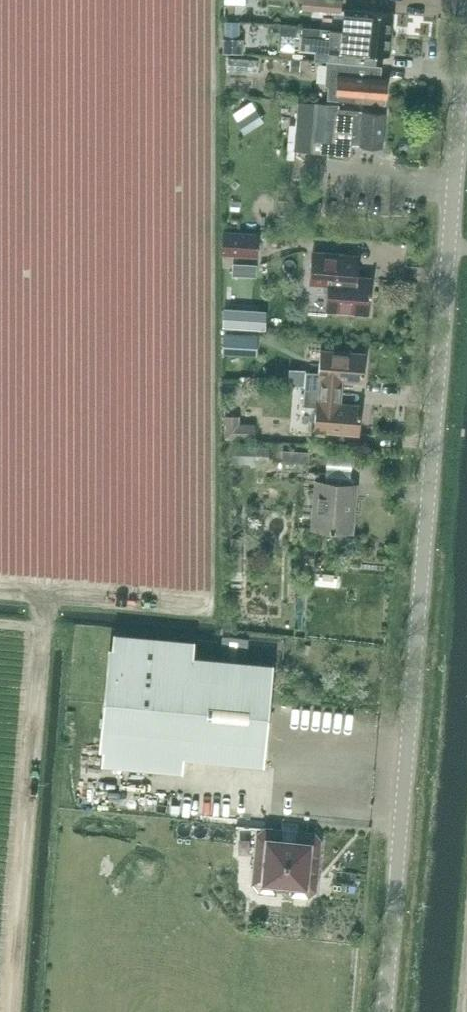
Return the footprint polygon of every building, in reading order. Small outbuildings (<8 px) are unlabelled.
[(341,0),(303,0),(302,8),(340,12),(341,0)] [(345,9),(343,30),(391,34),(393,13),(345,9)] [(302,27),(300,49),(315,50),(314,59),(332,61),(356,63),(357,52),(389,55),(391,34),(343,30),(343,31),(302,27)] [(265,63),(265,48),(232,47),(231,62),(265,63)] [(332,61),(330,84),(337,88),(336,101),(385,104),(387,78),(375,77),(376,66),(381,67),(381,65),(356,63),(332,61)] [(237,101),(241,111),(262,102),(258,92),(237,101)] [(338,105),(335,105),(298,102),(294,150),(312,151),(312,152),(351,155),(352,143),(381,146),(384,113),(338,110),(338,105)] [(256,235),(224,232),(223,254),(247,256),(247,248),(255,249),(256,235)] [(344,275),(346,254),(313,252),(312,274),(329,275),(327,310),(368,313),(369,293),(371,294),(371,290),(370,289),(370,285),(356,284),(356,276),(344,275)] [(225,334),(224,350),(248,352),(249,336),(225,334)] [(362,381),(364,352),(321,349),(319,372),(306,370),(304,388),(332,390),(333,379),(362,381)] [(331,402),(332,390),(304,388),(303,404),(316,405),(314,429),(358,432),(360,404),(331,402)] [(238,416),(225,416),(224,437),(253,437),(253,424),(238,423),(238,416)] [(268,448),(232,445),(232,461),(267,463),(268,448)] [(282,450),(282,462),(309,463),(310,451),(282,450)] [(350,532),(354,484),(318,481),(314,529),(350,532)] [(348,580),(349,564),(321,563),(320,579),(348,580)] [(273,662),(193,654),(112,647),(102,748),(263,763),(273,662)] [(210,840),(211,812),(177,811),(176,839),(210,840)] [(280,841),(281,829),(265,828),(257,834),(252,884),(258,891),(275,893),(276,881),(300,883),(305,880),(308,848),(304,843),(280,841)]
